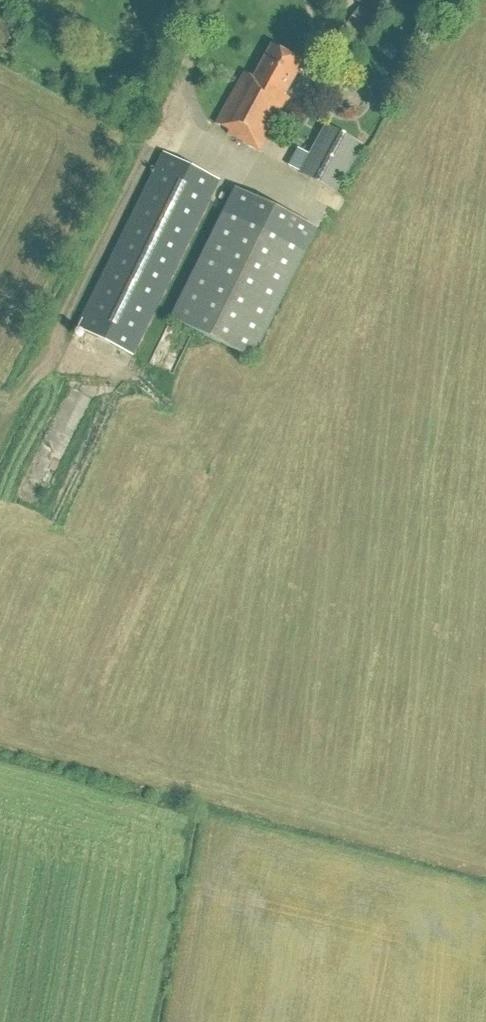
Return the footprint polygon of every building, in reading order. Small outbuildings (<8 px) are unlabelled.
[(228,134),(260,152),(290,98),(285,96),(302,64),(271,46),(254,78),(244,73),(217,123),(230,131),(228,134)] [(325,126),(299,174),(336,194),(362,146),(325,126)] [(134,356),(220,182),(163,154),(77,329),(134,356)] [(252,360),(317,229),(236,189),(171,320),(252,360)]
